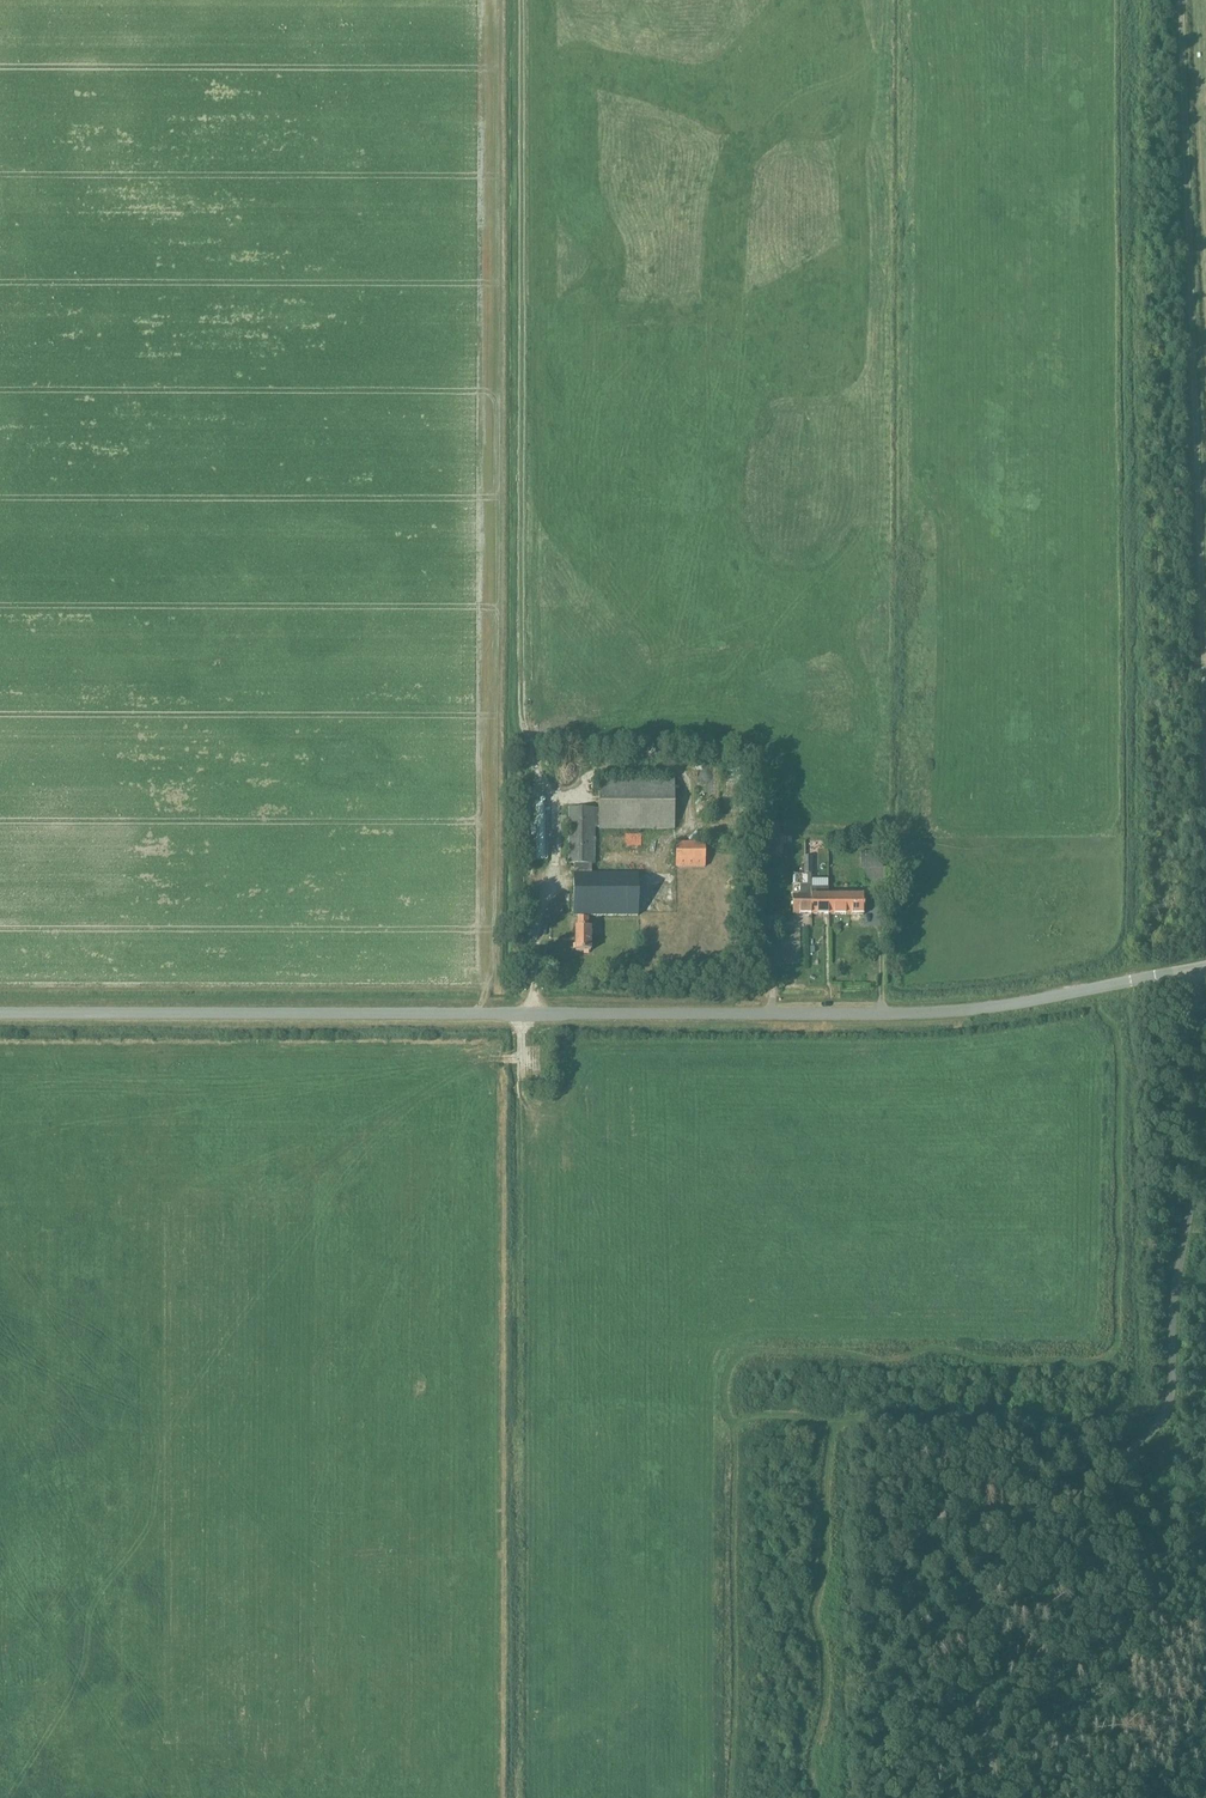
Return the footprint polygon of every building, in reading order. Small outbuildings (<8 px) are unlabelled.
[(594,809),(594,828),(599,828),(599,830),(674,830),(674,779),(599,778),(599,809),(594,809)] [(594,828),(594,809),(569,809),(569,864),(574,864),(574,873),(573,916),(577,916),(577,928),(575,928),(575,951),(590,951),(590,928),(588,928),(588,916),(637,916),(638,874),(592,873),(592,864),(594,864),(594,828)] [(705,867),(705,843),(675,843),(675,867),(705,867)] [(860,852),(860,866),(882,866),(882,852),(860,852)] [(804,857),(804,874),(812,874),(812,857),(804,857)] [(811,875),(804,875),(793,875),(793,885),(800,885),(800,896),(793,896),(793,914),(810,914),(810,887),(811,887),(811,875)] [(810,887),(810,914),(828,914),(828,896),(828,887),(811,887),(810,887)] [(669,889),(659,889),(659,910),(668,910),(669,889)] [(828,914),(845,914),(845,896),(828,896),(828,914)] [(845,896),(845,914),(863,914),(863,896),(845,896)] [(763,923),(764,931),(771,930),(770,922),(763,923)]
